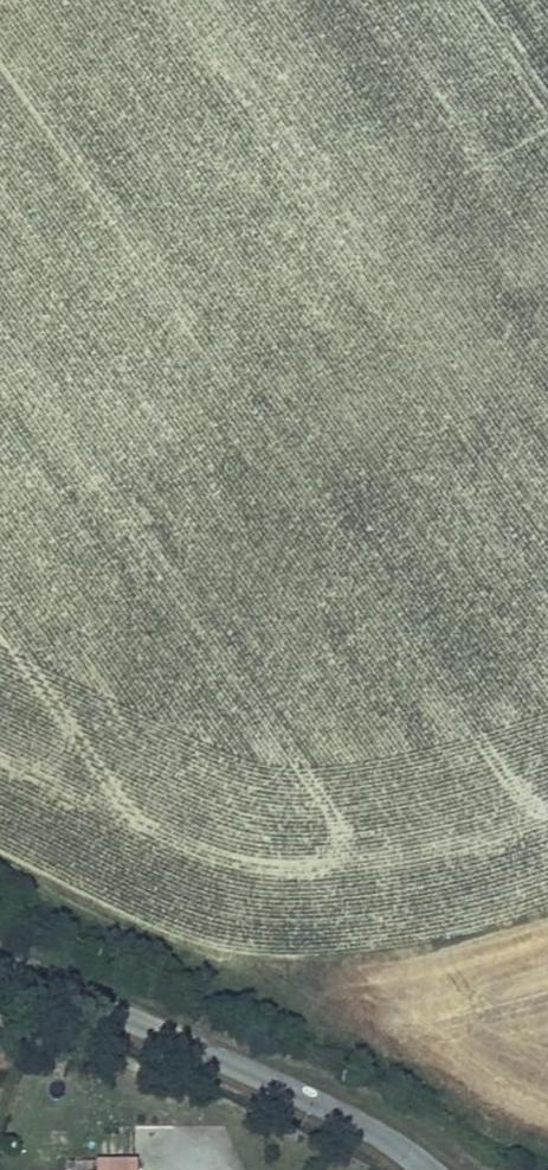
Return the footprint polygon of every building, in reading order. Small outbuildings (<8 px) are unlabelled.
[(136,1160),(95,1161),(95,1169),(137,1169),(136,1160)]
